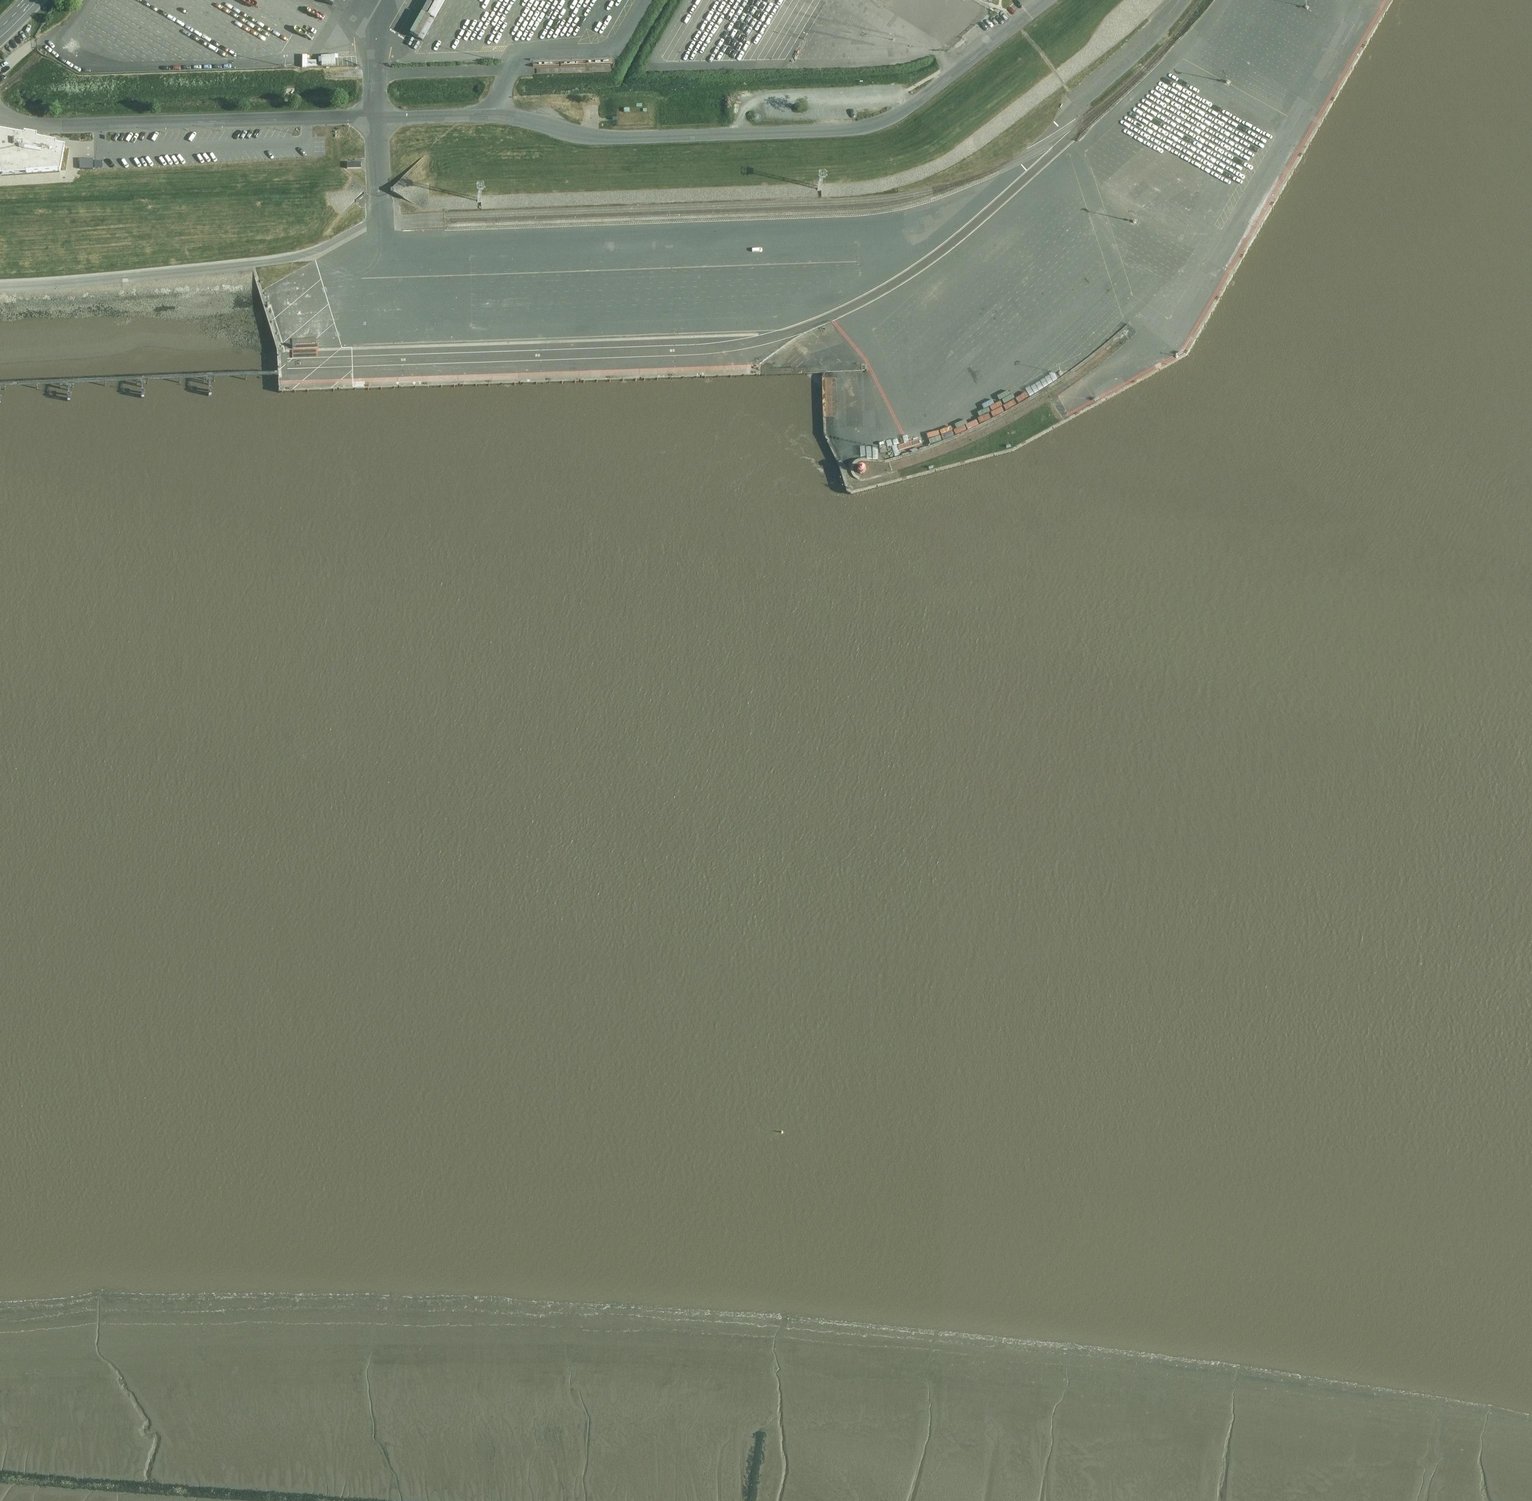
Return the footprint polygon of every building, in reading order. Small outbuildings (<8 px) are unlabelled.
[(423,11),(427,12),(415,36),(425,41),(445,0),(428,0),(423,11)] [(960,4),(953,0),(913,0),(908,9),(946,29),(960,4)] [(954,29),(963,37),(968,30),(960,23),(954,29)] [(963,50),(965,53),(975,44),(973,41),(963,50)] [(1,176),(62,173),(66,149),(57,147),(57,144),(38,141),(39,137),(25,135),(25,137),(0,131),(0,172),(1,176)] [(854,467),(851,469),(852,473),(854,475),(858,475),(861,472),(860,469),(858,466),(854,467)]
